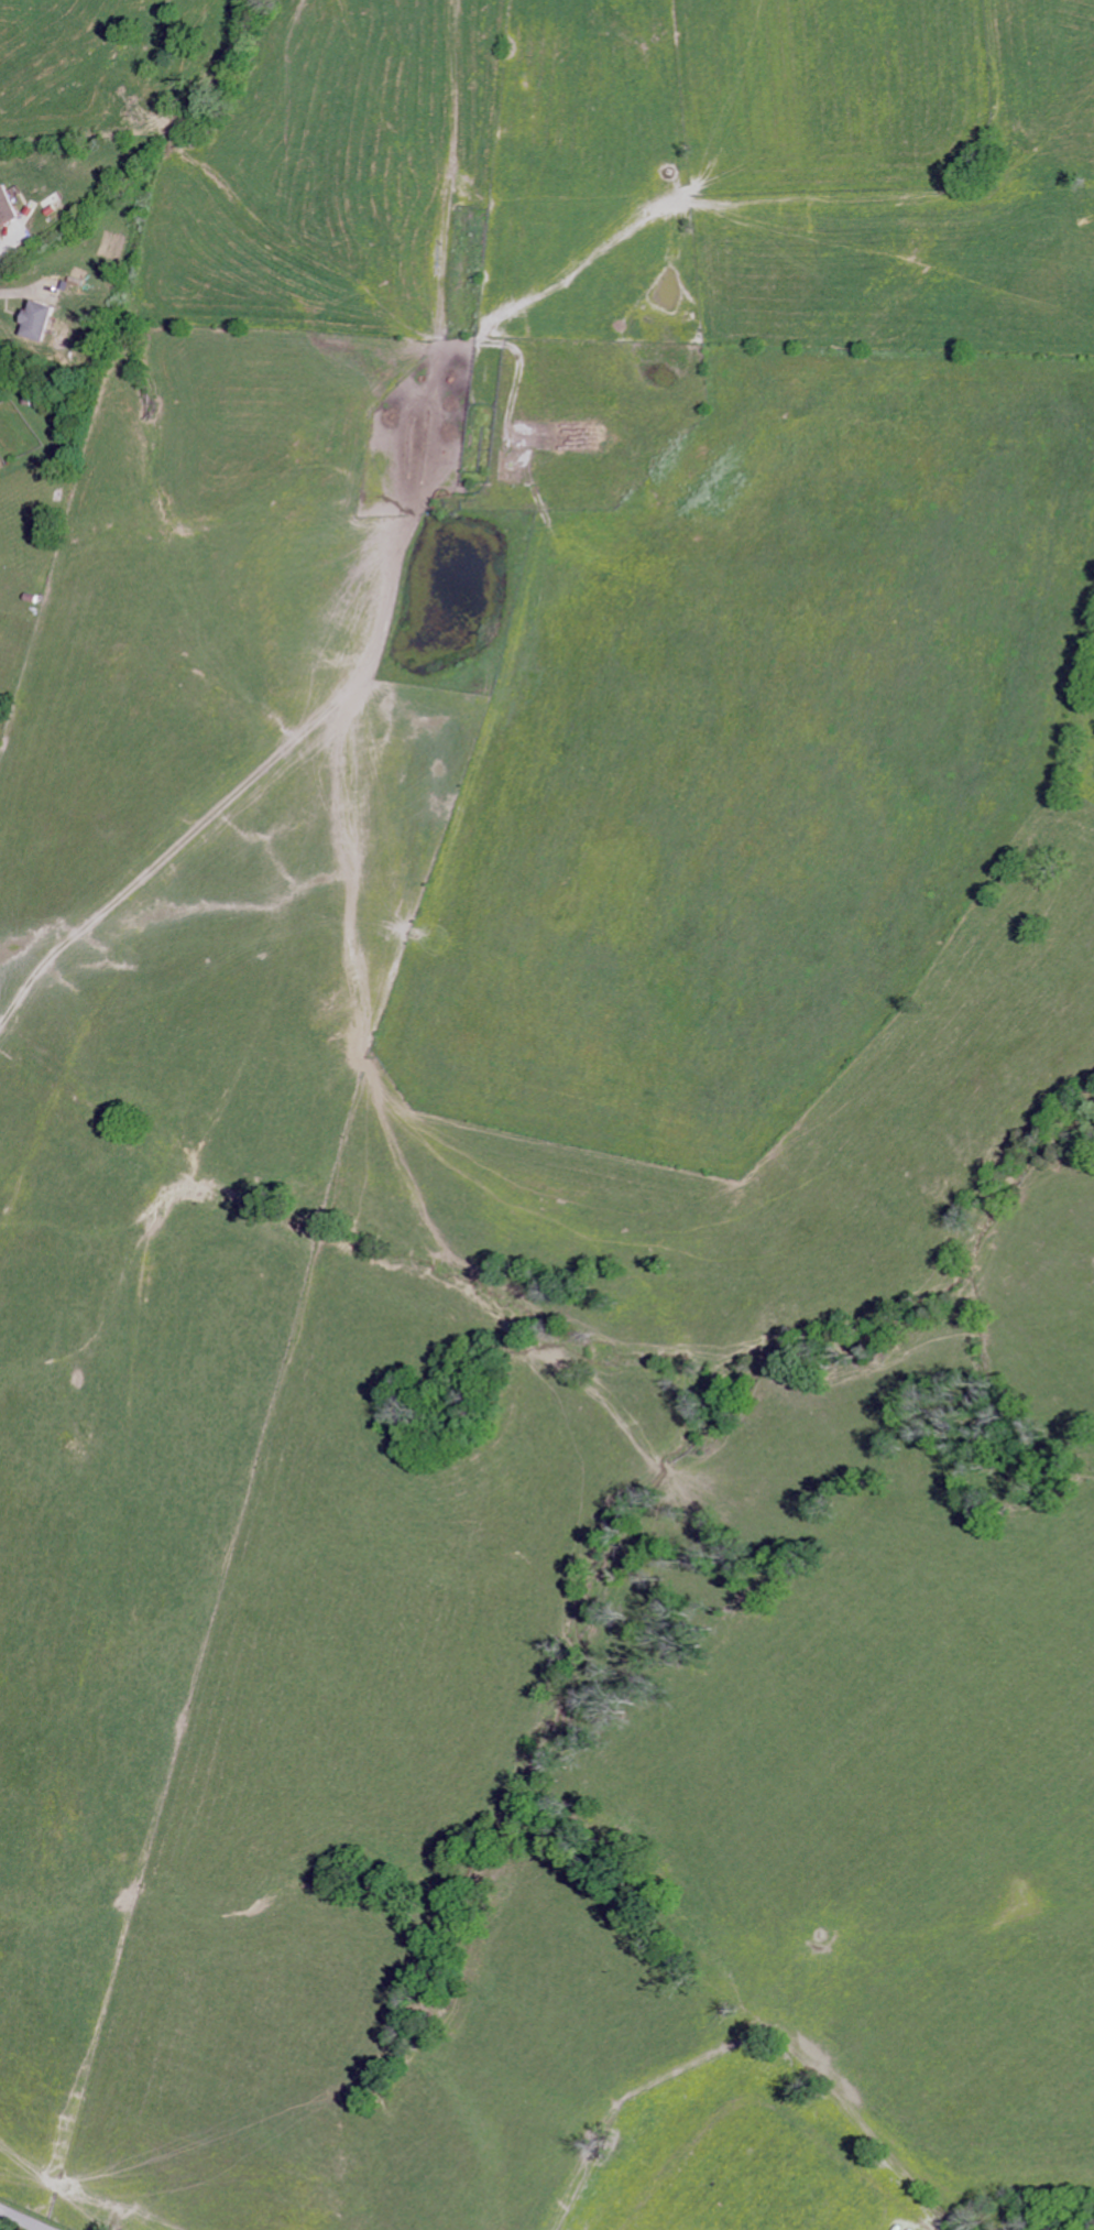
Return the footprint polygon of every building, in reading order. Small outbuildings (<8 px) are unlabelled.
[(20,217),(5,184),(0,186),(0,227),(20,217)] [(24,335),(47,342),(58,307),(36,300),(24,335)]
